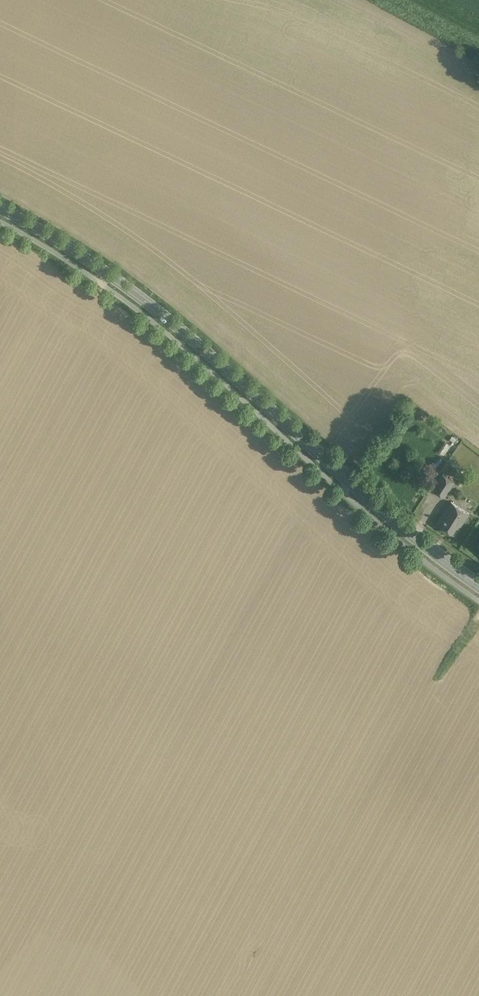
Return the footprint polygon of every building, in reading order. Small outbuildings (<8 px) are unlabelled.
[(454,481),(443,474),(433,489),(444,496),(454,481)] [(470,513),(452,501),(438,522),(455,534),(470,513)]
